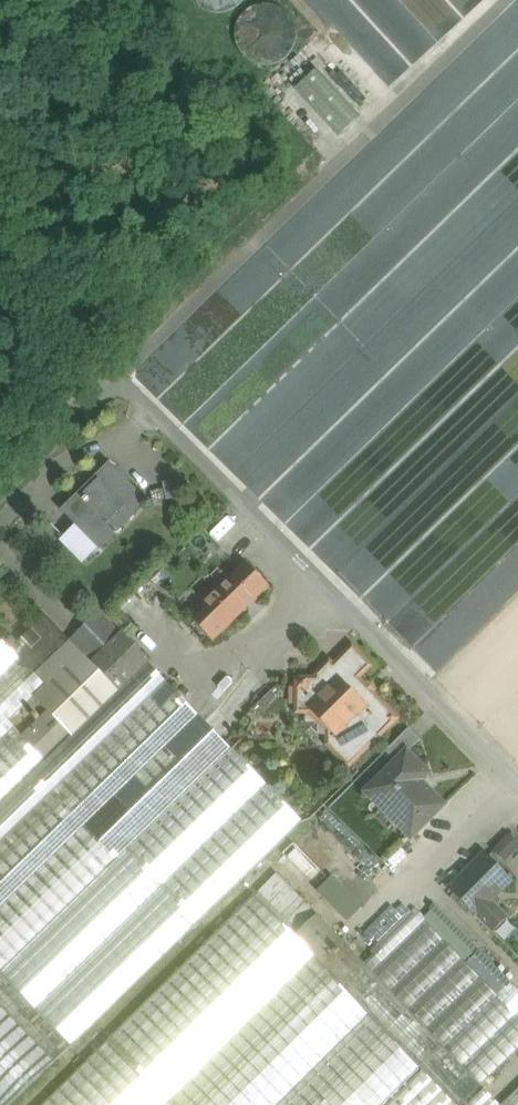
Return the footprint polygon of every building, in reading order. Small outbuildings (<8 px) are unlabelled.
[(296,89),(340,137),(366,114),(321,65),(296,89)] [(299,130),(309,142),(316,136),(325,146),(320,150),(325,155),(342,140),(318,113),(299,130)] [(147,502),(110,464),(63,510),(75,523),(77,524),(79,521),(102,543),(99,546),(100,547),(147,502)] [(102,543),(79,521),(77,524),(75,523),(63,535),(87,561),(100,547),(99,546),(102,543)] [(246,563),(203,605),(208,610),(196,622),(214,641),(240,616),(270,587),(246,563)] [(99,611),(71,639),(92,661),(121,634),(99,611)] [(121,634),(92,661),(120,692),(150,663),(121,634)] [(303,821),(150,663),(120,692),(92,661),(71,639),(34,674),(0,638),(0,1104),(11,1104),(303,821)] [(353,645),(329,668),(353,692),(364,682),(360,678),(373,666),(353,645)] [(353,692),(329,668),(320,677),(296,677),(296,713),(314,714),(327,727),(327,745),(349,768),(400,719),(376,694),(371,699),(360,688),(365,683),(364,682),(353,692)] [(409,728),(386,751),(397,762),(407,752),(408,752),(420,740),(409,728)] [(408,752),(407,752),(397,762),(366,792),(411,838),(444,805),(420,781),(428,773),(408,752)] [(505,817),(517,828),(517,826),(517,804),(505,817)] [(322,840),(363,877),(380,857),(339,821),(322,840)] [(486,853),(449,889),(476,916),(492,900),(513,880),(486,853)] [(349,921),(364,907),(336,876),(321,890),(349,921)] [(255,895),(108,1040),(169,1101),(171,1100),(318,959),(295,936),(255,895)] [(515,923),(492,900),(476,916),(499,939),(515,923)] [(511,982),(436,906),(425,917),(424,917),(427,919),(499,994),(511,982)] [(415,908),(371,951),(374,955),(365,964),(373,972),(427,919),(424,917),(425,917),(421,913),(420,913),(415,908)] [(365,964),(318,915),(295,936),(318,959),(343,984),(365,964)] [(427,919),(373,972),(481,1086),(517,1049),(517,990),(511,982),(499,994),(427,919)] [(318,959),(171,1100),(176,1104),(457,1104),(427,1073),(421,1069),(393,1039),(392,1038),(343,984),(318,959)] [(365,964),(343,984),(392,1038),(393,1039),(421,1069),(427,1073),(457,1104),(463,1104),(482,1087),(481,1086),(373,972),(365,964)] [(43,1104),(165,1104),(169,1101),(108,1040),(43,1104)] [(482,1087),(463,1104),(499,1104),(482,1087)] [(502,1104),(517,1104),(517,1089),(502,1104)]
